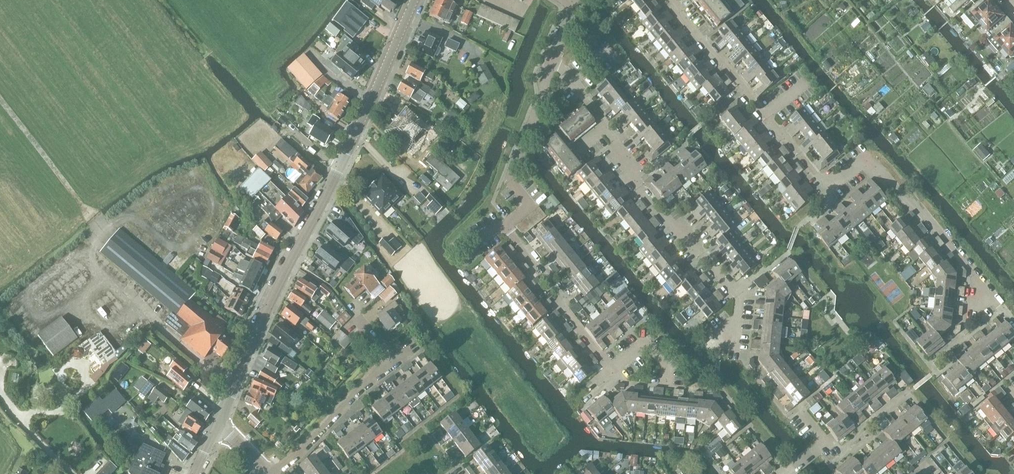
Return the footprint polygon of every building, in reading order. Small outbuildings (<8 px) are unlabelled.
[(397,3),(394,0),(371,0),(370,1),(368,0),(363,0),(361,3),(372,11),(372,10),(375,6),(378,8),(379,8),(378,7),(379,5),(390,13),(392,10),(393,11),(396,6),(395,5),(397,3)] [(434,6),(448,12),(452,3),(445,0),(436,0),(434,6)] [(640,11),(654,0),(637,0),(633,3),(640,11)] [(647,19),(656,12),(656,13),(661,9),(657,4),(662,0),(654,0),(640,11),(647,19)] [(717,27),(731,15),(719,0),(695,0),(717,27)] [(735,12),(744,6),(739,0),(729,0),(727,2),(735,12)] [(957,1),(949,8),(953,13),(968,0),(957,0),(957,1)] [(980,23),(999,7),(992,4),(989,1),(986,4),(982,0),(980,0),(964,14),(976,27),(980,23)] [(333,21),(344,30),(343,31),(353,39),(366,22),(371,26),(370,27),(373,29),(376,25),(347,3),(333,21)] [(476,15),(482,18),(487,7),(481,4),(476,15)] [(448,12),(434,6),(429,16),(444,22),(448,12)] [(482,18),(487,20),(492,9),(487,7),(482,18)] [(986,34),(989,38),(1002,27),(998,22),(1003,17),(1000,14),(999,7),(980,23),(988,32),(986,34)] [(487,20),(493,23),(497,12),(492,9),(487,20)] [(466,11),(462,19),(469,22),(472,14),(466,11)] [(642,23),(649,32),(670,15),(667,11),(659,17),(656,13),(656,12),(647,19),(642,23)] [(493,23),(498,25),(503,14),(497,12),(493,23)] [(498,25),(503,28),(508,17),(503,14),(498,25)] [(649,32),(656,40),(669,29),(666,25),(673,19),(670,15),(649,32)] [(503,28),(509,30),(514,19),(508,17),(503,28)] [(514,19),(509,30),(515,33),(519,22),(514,19)] [(714,42),(717,46),(738,29),(731,20),(717,31),(721,36),(714,42)] [(1003,49),(1002,49),(1013,38),(1013,29),(1011,26),(1013,25),(1009,20),(1002,27),(989,38),(987,39),(999,53),(1003,49)] [(333,34),(336,36),(342,30),(332,22),(328,27),(334,32),(333,34)] [(370,27),(365,36),(381,46),(386,37),(373,29),(370,27)] [(656,40),(662,49),(684,32),(680,28),(673,34),(669,29),(656,40)] [(728,44),(731,48),(745,37),(738,29),(717,46),(720,50),(728,44)] [(439,49),(437,48),(442,39),(426,32),(425,31),(425,32),(422,39),(421,38),(420,38),(420,39),(418,42),(418,43),(419,43),(420,44),(417,50),(416,51),(417,51),(433,58),(435,55),(436,56),(438,55),(440,50),(439,49)] [(662,49),(669,57),(683,46),(679,41),(687,36),(684,32),(662,49)] [(342,43),(335,52),(358,71),(358,70),(365,61),(359,56),(360,56),(354,51),(357,47),(344,36),(340,41),(342,43)] [(381,46),(365,36),(359,45),(375,55),(381,46)] [(728,59),(731,63),(752,46),(745,37),(731,48),(735,53),(728,59)] [(1003,49),(1010,57),(1010,58),(1013,57),(1013,38),(1002,49),(1003,49)] [(445,47),(455,52),(459,45),(448,40),(445,47)] [(669,57),(676,66),(697,48),(694,44),(687,50),(683,46),(669,57)] [(741,61),(745,65),(759,54),(752,46),(731,63),(734,67),(741,61)] [(676,66),(683,74),(697,63),(693,58),(700,52),(697,48),(676,66)] [(358,71),(335,52),(337,53),(330,62),(327,60),(323,65),(336,76),(340,71),(344,75),(345,75),(351,81),(353,79),(355,79),(358,76),(357,73),(359,71),(358,70),(358,71)] [(741,76),(745,80),(766,62),(759,54),(745,65),(749,70),(741,76)] [(287,69),(306,90),(322,76),(303,55),(287,69)] [(683,74),(690,82),(711,65),(708,61),(700,67),(697,63),(683,74)] [(755,77),(759,82),(772,71),(766,62),(745,80),(748,83),(755,77)] [(406,74),(420,82),(423,75),(431,81),(434,76),(426,70),(426,71),(412,63),(406,74)] [(473,71),(482,85),(493,79),(485,65),(473,71)] [(697,91),(702,87),(711,80),(710,79),(707,75),(714,69),(711,65),(690,82),(697,91)] [(772,71),(759,82),(762,86),(755,92),(758,96),(779,79),(772,71)] [(702,87),(709,95),(730,78),(726,74),(719,80),(715,75),(710,79),(711,80),(702,87)] [(598,94),(602,98),(616,87),(609,78),(588,95),(591,99),(598,94)] [(730,78),(709,95),(715,103),(729,92),(725,88),(733,82),(730,78)] [(418,90),(416,88),(403,80),(397,91),(410,98),(413,92),(423,99),(425,95),(418,90)] [(319,81),(314,85),(319,91),(325,85),(319,81)] [(430,88),(421,84),(418,90),(427,95),(430,88)] [(319,91),(314,85),(307,91),(322,104),(329,108),(326,113),(338,121),(344,111),(327,101),(327,100),(325,99),(326,97),(319,91)] [(598,108),(601,112),(623,95),(616,87),(602,98),(606,103),(598,108)] [(327,98),(326,97),(325,99),(327,100),(327,101),(344,111),(350,102),(333,92),(329,98),(327,97),(327,98)] [(616,115),(621,111),(630,104),(629,103),(623,95),(601,112),(605,116),(612,110),(616,115)] [(299,96),(295,102),(309,111),(313,104),(299,96)] [(466,100),(470,105),(475,101),(471,96),(466,100)] [(617,121),(620,125),(641,108),(634,99),(629,103),(630,104),(621,111),(624,115),(617,121)] [(718,115),(721,119),(741,103),(738,99),(718,115)] [(720,120),(727,128),(741,117),(737,113),(745,107),(741,103),(721,119),(720,120)] [(384,133),(412,156),(418,149),(419,150),(423,153),(430,144),(427,141),(431,135),(435,138),(438,135),(434,132),(416,117),(406,108),(384,133)] [(630,123),(634,128),(648,116),(641,108),(620,125),(623,129),(630,123)] [(785,130),(789,134),(810,117),(803,108),(789,119),(793,124),(785,130)] [(558,128),(567,139),(570,143),(594,123),(582,109),(558,128)] [(308,125),(314,128),(309,136),(324,145),(333,132),(317,122),(319,120),(313,116),(308,125)] [(630,138),(633,142),(655,125),(648,116),(634,128),(638,132),(630,138)] [(727,128),(734,137),(755,119),(752,116),(745,121),(741,117),(727,128)] [(440,124),(447,131),(454,123),(446,117),(440,124)] [(799,132),(803,136),(817,125),(810,117),(789,134),(792,138),(799,132)] [(734,137),(741,145),(755,134),(751,129),(758,123),(755,119),(734,137)] [(644,140),(648,144),(661,133),(655,125),(633,142),(637,146),(644,140)] [(799,147),(802,151),(823,133),(817,125),(803,136),(806,141),(799,147)] [(741,145),(748,153),(769,136),(765,132),(758,138),(755,134),(741,145)] [(661,133),(648,144),(651,149),(644,155),(650,163),(670,146),(667,143),(668,142),(661,133)] [(813,149),(816,153),(830,142),(823,133),(802,151),(805,154),(813,149)] [(583,166),(560,138),(556,134),(542,146),(568,178),(583,166)] [(755,162),(759,158),(759,157),(768,150),(765,146),(772,140),(769,136),(748,153),(755,162)] [(830,142),(816,153),(820,157),(813,163),(819,171),(839,155),(836,151),(837,150),(830,142)] [(279,151),(292,162),(298,155),(286,144),(279,151)] [(759,158),(766,166),(787,149),(784,145),(777,151),(773,146),(768,150),(759,157),(759,158)] [(445,157),(454,163),(460,154),(452,148),(445,157)] [(684,149),(680,152),(698,173),(706,166),(695,152),(690,156),(684,149)] [(766,166),(773,174),(787,163),(783,159),(790,153),(787,149),(766,166)] [(252,160),(264,173),(272,165),(260,152),(252,160)] [(682,163),(678,166),(689,180),(698,173),(680,152),(676,155),(682,163)] [(426,162),(437,173),(433,178),(448,191),(459,179),(432,155),(426,162)] [(291,167),(297,173),(298,172),(302,176),(296,183),(307,195),(322,177),(311,164),(310,166),(300,157),(294,164),(291,167)] [(577,174),(584,182),(598,171),(594,167),(601,161),(598,157),(577,174)] [(455,164),(463,171),(467,166),(458,160),(455,164)] [(773,174),(780,183),(801,166),(798,162),(790,168),(787,163),(773,174)] [(668,163),(664,166),(681,187),(689,180),(678,166),(673,170),(668,163)] [(666,176),(661,180),(672,194),(681,187),(664,166),(660,169),(666,176)] [(780,183),(786,191),(795,184),(796,184),(801,180),(797,175),(804,170),(801,166),(780,183)] [(240,188),(251,199),(268,216),(275,209),(294,228),(303,212),(270,180),(259,169),(240,188)] [(584,182),(591,191),(612,174),(609,170),(601,176),(598,171),(584,182)] [(591,191),(598,199),(611,188),(608,183),(615,177),(612,174),(591,191)] [(382,176),(372,185),(392,206),(403,196),(383,176),(383,175),(382,176)] [(672,194),(661,180),(657,184),(651,176),(643,183),(659,203),(663,200),(664,201),(672,194)] [(872,190),(868,193),(879,207),(888,200),(871,179),(867,182),(872,190)] [(781,195),(788,204),(810,186),(806,183),(799,188),(796,184),(795,184),(786,191),(781,195)] [(287,188),(292,192),(288,196),(301,208),(308,200),(291,185),(287,188)] [(392,206),(372,185),(362,195),(362,194),(361,195),(362,196),(382,216),(392,206)] [(598,199),(604,207),(626,190),(622,186),(615,192),(611,188),(598,199)] [(810,186),(788,204),(795,212),(809,201),(805,196),(813,190),(810,186)] [(611,216),(616,212),(625,205),(625,204),(621,200),(629,194),(626,190),(604,207),(611,216)] [(858,190),(854,193),(871,214),(879,207),(868,193),(864,197),(858,190)] [(535,197),(538,203),(547,198),(544,192),(535,197)] [(692,213),(695,217),(716,200),(709,192),(695,203),(699,208),(692,213)] [(427,207),(435,215),(444,206),(432,194),(432,193),(426,199),(431,204),(427,207)] [(856,203),(851,207),(863,221),(871,214),(854,193),(850,196),(856,203)] [(616,212),(623,220),(644,203),(641,199),(634,205),(630,200),(625,204),(625,205),(616,212)] [(705,215),(709,220),(723,209),(716,200),(695,217),(698,221),(705,215)] [(623,220),(630,229),(644,217),(640,213),(647,207),(644,203),(623,220)] [(841,203),(837,207),(854,228),(863,221),(851,207),(847,211),(841,203)] [(538,207),(534,211),(541,221),(546,217),(538,207)] [(839,217),(834,221),(846,235),(854,228),(837,207),(833,210),(839,217)] [(562,209),(551,217),(555,222),(566,214),(562,209)] [(705,230),(708,234),(730,217),(723,209),(709,220),(713,224),(705,230)] [(534,211),(529,215),(537,224),(541,221),(534,211)] [(239,219),(231,214),(224,227),(232,231),(239,219)] [(529,215),(524,219),(532,228),(537,224),(529,215)] [(907,215),(890,229),(896,237),(911,225),(907,221),(911,219),(907,215)] [(630,229),(637,237),(658,220),(655,216),(647,222),(644,217),(630,229)] [(719,232),(722,236),(729,231),(736,226),(730,217),(708,234),(712,238),(719,232)] [(824,217),(820,220),(837,241),(846,235),(834,221),(830,224),(824,217)] [(539,241),(553,229),(558,225),(551,218),(547,221),(532,233),(539,241)] [(350,240),(356,245),(362,238),(349,219),(343,227),(336,221),(326,232),(328,233),(326,235),(331,239),(333,238),(343,247),(350,240)] [(524,219),(520,223),(527,232),(532,228),(524,219)] [(637,237),(643,245),(652,238),(653,238),(657,234),(654,230),(661,224),(658,220),(637,237)] [(837,241),(820,220),(816,223),(822,231),(818,235),(829,248),(837,241)] [(258,227),(276,241),(283,232),(271,223),(269,226),(262,221),(258,227)] [(523,236),(527,232),(520,223),(515,227),(523,236)] [(896,237),(903,245),(925,228),(921,224),(914,230),(911,225),(896,237)] [(252,235),(267,242),(269,238),(256,228),(252,235)] [(910,253),(913,251),(913,250),(924,241),(921,237),(928,232),(925,228),(903,245),(910,253)] [(216,315),(213,319),(190,300),(196,293),(119,229),(100,252),(172,313),(164,323),(183,338),(181,340),(204,358),(211,349),(221,357),(233,343),(222,335),(226,330),(221,326),(224,322),(216,315)] [(542,251),(560,237),(553,229),(539,241),(542,245),(535,251),(538,255),(543,252),(542,251)] [(712,253),(715,257),(736,240),(729,231),(722,236),(715,242),(719,247),(712,253)] [(527,232),(523,236),(529,243),(533,240),(527,232)] [(243,243),(245,239),(237,235),(235,239),(242,243),(241,247),(248,250),(245,255),(266,266),(270,257),(243,243)] [(552,257),(566,245),(560,237),(542,251),(543,252),(538,255),(541,259),(549,253),(552,257)] [(638,249),(645,258),(666,241),(663,237),(656,243),(653,238),(652,238),(643,245),(638,249)] [(379,244),(391,256),(401,247),(393,239),(389,243),(385,238),(379,243),(379,244)] [(913,250),(913,251),(919,258),(934,246),(927,238),(924,241),(913,250)] [(227,244),(217,239),(211,250),(221,256),(227,244)] [(259,246),(245,239),(243,243),(270,257),(274,249),(261,242),(259,246)] [(725,255),(729,259),(743,248),(736,240),(715,257),(718,261),(725,255)] [(645,258),(652,266),(666,255),(662,250),(670,244),(666,241),(645,258)] [(315,257),(333,271),(338,266),(346,272),(354,263),(337,250),(334,253),(325,245),(321,250),(319,250),(315,254),(316,256),(315,257)] [(558,265),(573,253),(566,245),(552,257),(558,265)] [(484,259),(491,267),(513,249),(511,246),(505,251),(503,253),(499,248),(484,259)] [(919,258),(925,266),(940,254),(934,246),(919,258)] [(725,270),(728,274),(750,256),(743,248),(729,259),(733,264),(725,270)] [(491,267),(497,276),(512,264),(508,259),(510,257),(516,253),(513,249),(491,267)] [(211,261),(217,264),(221,256),(211,250),(206,258),(211,261)] [(565,273),(579,261),(573,253),(558,265),(565,273)] [(652,266),(659,274),(680,257),(677,253),(670,259),(666,255),(652,266)] [(925,266),(932,273),(946,262),(940,254),(925,266)] [(750,256),(728,274),(732,277),(739,271),(743,276),(756,265),(750,256)] [(659,274),(666,283),(680,272),(676,267),(683,261),(680,257),(659,274)] [(202,266),(207,269),(211,261),(206,258),(202,266)] [(780,266),(792,280),(797,276),(802,282),(805,280),(789,259),(780,266)] [(241,261),(238,266),(260,277),(264,268),(251,262),(250,265),(241,261)] [(579,261),(565,273),(568,277),(565,279),(568,283),(586,269),(579,261)] [(497,276),(504,283),(526,265),(523,262),(518,266),(518,267),(516,269),(512,264),(497,276)] [(937,280),(936,289),(955,291),(959,291),(964,292),(965,288),(956,287),(957,275),(946,262),(932,273),(937,280)] [(504,283),(510,291),(521,282),(521,283),(525,280),(521,275),(523,273),(529,268),(526,265),(504,283)] [(907,280),(917,271),(911,265),(901,274),(907,280)] [(215,285),(220,276),(207,269),(202,266),(201,270),(201,277),(209,282),(213,284),(215,285)] [(245,274),(243,279),(256,285),(260,277),(238,266),(236,270),(245,274)] [(755,305),(783,308),(784,299),(790,294),(790,293),(792,291),(787,284),(792,280),(780,266),(772,272),(778,280),(766,290),(765,302),(755,301),(755,305)] [(379,285),(364,268),(354,277),(355,279),(344,288),(354,299),(365,289),(369,294),(379,285)] [(568,283),(564,287),(567,291),(574,285),(578,289),(592,277),(586,269),(568,283)] [(653,270),(641,278),(644,283),(656,275),(653,270)] [(673,291),(680,285),(694,274),(691,270),(683,276),(680,272),(666,283),(673,291)] [(680,285),(687,294),(708,276),(705,273),(697,278),(694,274),(680,285)] [(256,285),(243,279),(234,274),(232,278),(241,283),(239,287),(252,294),(256,285)] [(753,282),(758,289),(760,289),(769,282),(763,274),(753,282)] [(389,275),(381,283),(386,289),(393,282),(392,279),(389,275)] [(687,294),(694,302),(707,291),(704,286),(711,280),(708,276),(687,294)] [(539,281),(539,280),(536,277),(527,285),(525,287),(521,283),(521,282),(510,291),(506,294),(513,302),(539,281)] [(592,277),(578,289),(584,297),(599,285),(592,277)] [(294,288),(307,296),(314,303),(318,298),(313,294),(316,289),(300,279),(294,288)] [(519,310),(534,298),(530,294),(532,292),(542,284),(539,281),(513,302),(519,310)] [(205,290),(209,292),(213,284),(209,282),(205,290)] [(322,284),(318,290),(330,300),(334,295),(332,292),(322,284)] [(379,297),(385,303),(395,294),(389,287),(379,297)] [(235,289),(230,298),(245,306),(250,297),(235,289)] [(694,302),(700,310),(721,293),(718,289),(711,295),(707,291),(694,302)] [(936,289),(935,299),(954,301),(955,291),(936,289)] [(300,309),(308,315),(312,310),(304,303),(307,299),(294,291),(288,300),(300,308),(300,309)] [(519,310),(526,318),(548,300),(552,297),(549,293),(540,301),(538,303),(534,298),(519,310)] [(721,293),(700,310),(707,319),(721,308),(717,303),(725,297),(721,293)] [(617,303),(629,317),(637,311),(625,296),(617,303)] [(245,306),(230,298),(225,308),(240,316),(245,306)] [(935,299),(935,309),(953,311),(954,301),(935,299)] [(549,316),(543,309),(545,307),(545,308),(551,303),(548,300),(526,318),(532,326),(529,329),(531,331),(534,328),(549,316)] [(379,321),(388,332),(401,322),(396,316),(402,311),(394,301),(380,312),(384,318),(379,321)] [(629,317),(617,303),(609,309),(620,324),(624,320),(627,323),(631,320),(629,317)] [(763,316),(782,318),(783,308),(755,305),(754,309),(764,310),(763,316)] [(299,321),(312,331),(315,326),(289,306),(286,310),(284,310),(282,313),(282,315),(281,316),(295,327),(299,321)] [(601,316),(612,330),(615,333),(619,330),(616,327),(620,324),(609,309),(601,316)] [(808,340),(809,310),(802,309),(801,340),(808,340)] [(927,323),(928,324),(928,323),(939,337),(951,327),(952,327),(953,315),(962,316),(962,311),(957,311),(953,311),(935,309),(934,317),(927,323)] [(316,319),(329,330),(336,322),(323,311),(316,319)] [(534,328),(541,336),(555,325),(552,321),(559,315),(556,311),(549,316),(534,328)] [(337,320),(341,324),(345,319),(341,315),(337,320)] [(615,333),(601,316),(593,322),(604,337),(609,333),(611,336),(615,333)] [(758,325),(762,326),(781,328),(782,318),(763,316),(763,321),(753,320),(753,325),(758,325)] [(38,336),(53,356),(77,338),(61,317),(38,336)] [(604,337),(593,322),(585,329),(602,350),(606,347),(600,340),(604,337)] [(998,328),(1010,343),(1013,339),(1013,332),(1006,322),(1002,325),(999,322),(995,325),(998,328)] [(280,323),(271,335),(282,344),(278,349),(288,356),(292,351),(289,348),(298,337),(280,323)] [(930,332),(925,336),(937,351),(945,344),(939,337),(928,323),(928,324),(925,326),(930,332)] [(541,336),(547,344),(562,333),(555,325),(541,336)] [(762,326),(761,336),(780,338),(781,328),(762,326)] [(998,328),(990,335),(1002,349),(1010,343),(998,328)] [(332,338),(336,342),(343,333),(339,330),(332,338)] [(568,340),(565,336),(568,334),(565,330),(562,333),(547,344),(554,352),(568,340)] [(937,351),(925,336),(920,341),(911,330),(906,334),(915,345),(917,343),(929,358),(937,351)] [(100,360),(105,356),(108,361),(114,356),(116,358),(129,347),(127,344),(115,352),(100,331),(94,336),(89,340),(73,351),(73,354),(75,358),(79,358),(82,356),(83,352),(91,347),(100,360)] [(336,342),(340,345),(347,337),(343,333),(336,342)] [(982,341),(994,356),(1002,349),(990,335),(986,338),(983,335),(979,338),(982,341)] [(751,340),(751,345),(779,348),(780,338),(761,336),(761,341),(751,340)] [(347,337),(340,345),(345,349),(352,340),(347,337)] [(554,352),(560,360),(575,348),(574,348),(568,340),(554,352)] [(982,341),(974,348),(986,362),(994,356),(982,341)] [(562,372),(567,368),(581,356),(578,352),(581,350),(585,346),(582,343),(578,346),(574,348),(575,348),(560,360),(555,364),(562,372)] [(769,374),(783,363),(778,356),(779,348),(751,345),(750,349),(760,350),(758,362),(769,374)] [(866,350),(869,353),(875,348),(872,345),(866,350)] [(263,358),(276,366),(279,360),(282,361),(281,363),(293,372),(297,365),(269,348),(263,358)] [(974,348),(966,354),(978,369),(986,362),(974,348)] [(567,368),(573,376),(595,358),(591,354),(584,360),(581,356),(567,368)] [(958,361),(961,365),(970,375),(978,369),(966,354),(958,361)] [(595,358),(573,376),(580,384),(594,372),(590,368),(598,362),(595,358)] [(167,377),(184,391),(192,381),(183,374),(187,369),(176,359),(169,367),(173,370),(167,377)] [(123,362),(111,376),(118,382),(130,368),(123,362)] [(277,367),(268,362),(266,366),(274,372),(277,367)] [(884,368),(876,375),(888,389),(896,383),(891,377),(896,373),(887,362),(882,366),(884,368)] [(775,382),(789,371),(783,363),(769,374),(765,377),(769,381),(772,378),(775,382)] [(430,364),(421,370),(433,385),(441,379),(430,364)] [(961,365),(953,371),(965,385),(973,379),(970,375),(961,365)] [(262,370),(258,376),(273,385),(277,380),(277,379),(262,370)] [(421,370),(413,376),(424,391),(433,385),(421,370)] [(774,396),(796,379),(789,371),(775,382),(778,386),(771,392),(774,396)] [(965,385),(953,371),(945,377),(946,379),(942,383),(953,397),(958,393),(957,391),(965,385)] [(876,375),(868,381),(880,396),(888,389),(876,375)] [(413,376),(405,383),(416,398),(424,391),(413,376)] [(443,378),(434,384),(446,402),(447,401),(443,395),(451,390),(443,378)] [(253,386),(251,391),(269,399),(271,395),(268,394),(272,387),(271,386),(256,379),(255,381),(253,382),(252,384),(253,386)] [(796,379),(774,396),(777,400),(785,394),(788,398),(802,387),(796,379)] [(277,380),(273,385),(271,386),(272,387),(279,390),(283,386),(277,380)] [(148,381),(139,393),(145,398),(154,386),(148,381)] [(868,381),(860,388),(872,402),(880,396),(868,381)] [(405,383),(397,389),(408,404),(416,398),(405,383)] [(627,413),(635,414),(637,395),(637,391),(638,386),(634,386),(633,395),(621,394),(609,404),(614,411),(620,418),(627,413)] [(151,393),(155,396),(164,403),(169,397),(156,387),(151,393)] [(792,409),(795,406),(809,395),(802,387),(788,398),(791,402),(788,405),(792,409)] [(980,409),(987,418),(1002,406),(998,401),(1000,399),(1006,395),(1000,387),(989,395),(992,400),(980,409)] [(95,401),(83,411),(98,429),(106,438),(118,428),(110,419),(126,406),(118,397),(110,388),(95,401)] [(645,415),(655,416),(658,388),(653,388),(652,397),(647,396),(645,415)] [(655,416),(665,417),(667,398),(662,398),(663,389),(658,388),(655,416)] [(860,388),(852,394),(864,409),(872,402),(860,388)] [(397,389),(388,395),(400,410),(408,404),(397,389)] [(676,418),(678,396),(678,390),(673,390),(673,395),(673,399),(667,398),(665,417),(676,418)] [(269,399),(251,391),(248,396),(246,397),(245,399),(246,401),(245,403),(261,410),(264,402),(267,403),(269,399)] [(451,391),(444,396),(447,401),(455,396),(451,391)] [(717,422),(724,415),(714,403),(713,403),(702,402),(703,393),(698,392),(698,397),(698,401),(696,420),(704,421),(710,427),(717,422)] [(596,402),(608,416),(614,411),(609,404),(606,401),(610,398),(607,393),(596,402)] [(852,394),(844,401),(856,415),(864,409),(852,394)] [(388,395),(380,402),(391,416),(400,410),(388,395)] [(635,414),(645,415),(647,396),(637,395),(635,414)] [(676,418),(686,419),(688,400),(678,399),(678,396),(676,418)] [(180,402),(187,408),(205,422),(212,412),(194,398),(189,404),(183,398),(180,402)] [(806,402),(810,408),(816,403),(812,398),(806,402)] [(686,419),(696,420),(698,401),(688,400),(686,419)] [(836,407),(837,408),(848,422),(848,421),(856,415),(844,401),(836,407)] [(391,416),(380,402),(372,408),(383,423),(391,416)] [(601,422),(608,416),(596,402),(586,410),(603,430),(606,428),(601,422)] [(904,409),(906,412),(918,427),(926,420),(915,406),(910,409),(905,402),(901,405),(904,409)] [(815,413),(821,408),(818,404),(811,409),(815,413)] [(990,428),(1013,409),(1013,404),(1008,408),(1008,409),(1006,411),(1002,406),(987,418),(984,420),(990,428)] [(840,417),(834,421),(846,435),(854,428),(848,421),(848,422),(837,408),(834,410),(840,417)] [(724,415),(717,422),(722,428),(737,416),(731,409),(727,413),(724,415)] [(1000,434),(1013,422),(1013,421),(1011,417),(1013,415),(1013,409),(990,428),(997,436),(1000,434)] [(186,410),(181,418),(178,423),(196,435),(200,430),(201,431),(204,426),(202,425),(203,424),(191,416),(193,414),(186,410)] [(247,419),(256,427),(261,422),(257,419),(259,416),(254,411),(247,419)] [(580,415),(586,423),(591,419),(585,411),(580,415)] [(906,412),(899,419),(910,433),(918,427),(906,412)] [(440,424),(446,433),(461,421),(455,413),(440,424)] [(885,418),(891,425),(902,440),(903,439),(904,440),(906,441),(909,438),(909,436),(908,435),(910,433),(899,419),(895,422),(889,415),(885,418)] [(737,416),(722,428),(727,434),(721,440),(724,443),(744,426),(737,416)] [(824,419),(821,421),(838,442),(846,435),(834,421),(831,416),(825,420),(824,419)] [(370,419),(362,425),(373,440),(382,434),(370,419)] [(446,433),(453,441),(468,430),(461,421),(446,433)] [(1011,438),(1013,436),(1013,422),(1000,434),(1007,442),(1011,438)] [(362,425),(354,432),(365,446),(373,440),(362,425)] [(882,432),(888,439),(889,439),(900,452),(901,453),(902,455),(905,452),(900,446),(900,447),(897,444),(902,440),(891,425),(882,432)] [(179,430),(176,435),(173,439),(168,435),(163,442),(183,463),(198,443),(185,433),(179,430)] [(453,441),(459,449),(474,438),(468,430),(453,441)] [(354,432),(345,438),(357,453),(365,446),(354,432)] [(357,453),(345,438),(337,444),(348,459),(357,453)] [(474,438),(459,449),(465,458),(480,446),(474,438)] [(889,439),(888,439),(881,445),(892,460),(901,453),(900,452),(889,439)] [(373,452),(378,449),(373,442),(368,445),(373,452)] [(134,473),(157,473),(165,454),(142,444),(131,468),(135,470),(133,473),(134,473)] [(760,445),(752,451),(770,473),(773,470),(767,463),(772,459),(760,445)] [(881,445),(873,452),(885,466),(892,460),(881,445)] [(473,457),(479,466),(494,454),(487,446),(473,457)] [(452,455),(449,457),(452,462),(456,459),(460,456),(457,451),(452,455)] [(744,458),(756,472),(760,469),(764,473),(768,473),(770,473),(752,451),(744,458)] [(873,452),(865,458),(877,473),(885,466),(873,452)] [(479,466),(485,473),(500,463),(494,454),(479,466)] [(305,473),(307,473),(320,464),(314,456),(299,467),(305,473)] [(843,464),(852,473),(865,473),(857,465),(857,464),(851,457),(843,464)] [(736,465),(743,473),(754,473),(756,472),(744,458),(736,465)] [(857,464),(857,465),(865,473),(875,473),(877,473),(865,458),(857,464)] [(117,468),(109,461),(97,473),(111,473),(117,468)] [(485,473),(502,473),(506,471),(500,463),(485,473)] [(596,472),(602,467),(600,464),(595,468),(591,463),(577,473),(598,473),(596,472)] [(327,472),(320,464),(307,473),(324,473),(327,472)] [(843,464),(835,471),(838,473),(852,473),(843,464)] [(736,465),(728,471),(730,473),(743,473),(736,465)]
